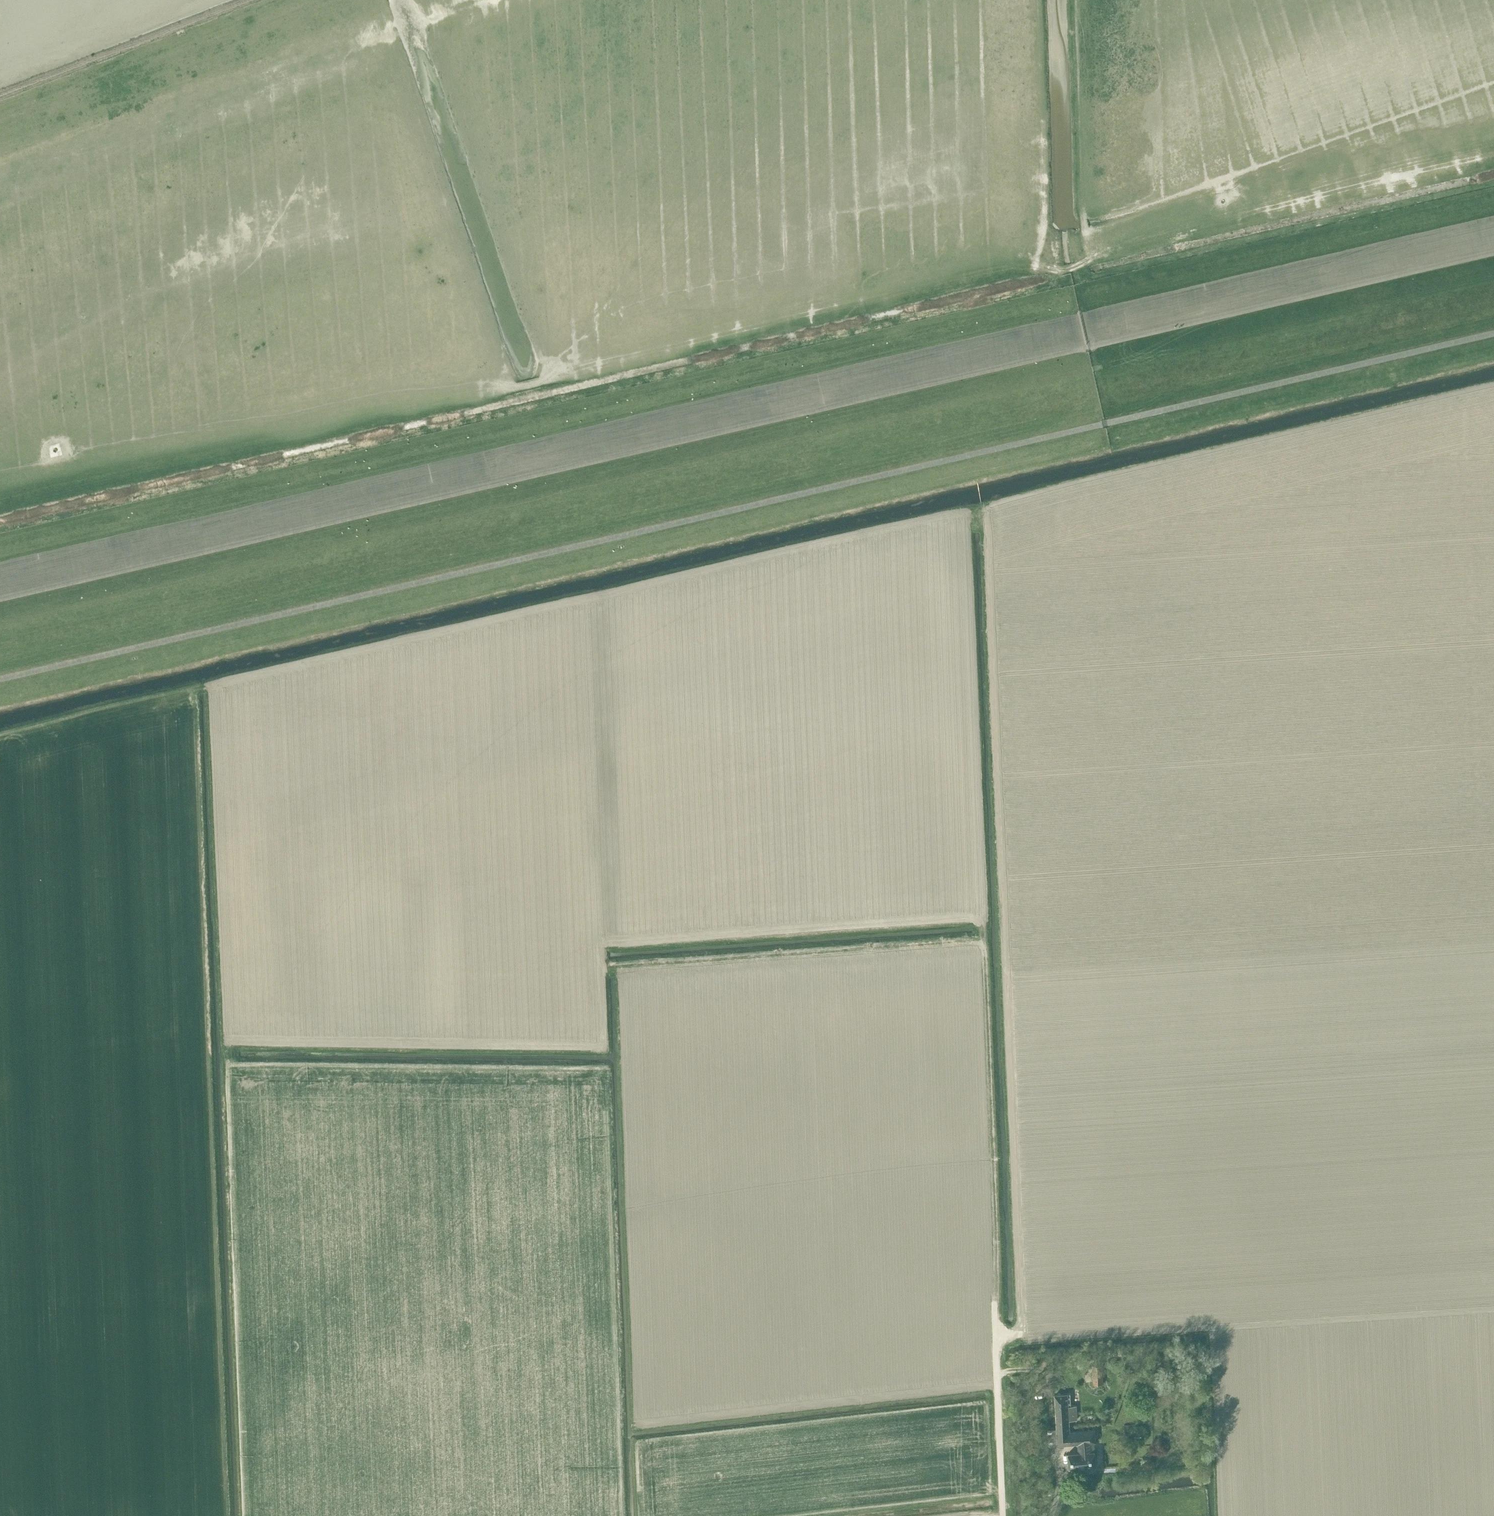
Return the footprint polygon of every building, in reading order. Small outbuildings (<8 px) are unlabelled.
[(1062,243),(1065,258),(1073,256),(1070,242),(1062,243)] [(60,443),(49,445),(52,455),(63,452),(60,443)] [(1103,1387),(1103,1383),(1102,1364),(1092,1364),(1093,1388),(1103,1387)] [(1077,1405),(1069,1405),(1068,1393),(1054,1394),(1056,1424),(1070,1423),(1070,1419),(1077,1419),(1077,1405)] [(1095,1429),(1070,1431),(1070,1423),(1056,1424),(1056,1428),(1047,1429),(1048,1445),(1057,1445),(1078,1443),(1078,1451),(1067,1452),(1068,1466),(1069,1468),(1079,1467),(1079,1468),(1087,1468),(1087,1467),(1095,1466),(1097,1464),(1095,1442),(1096,1442),(1095,1429)]
